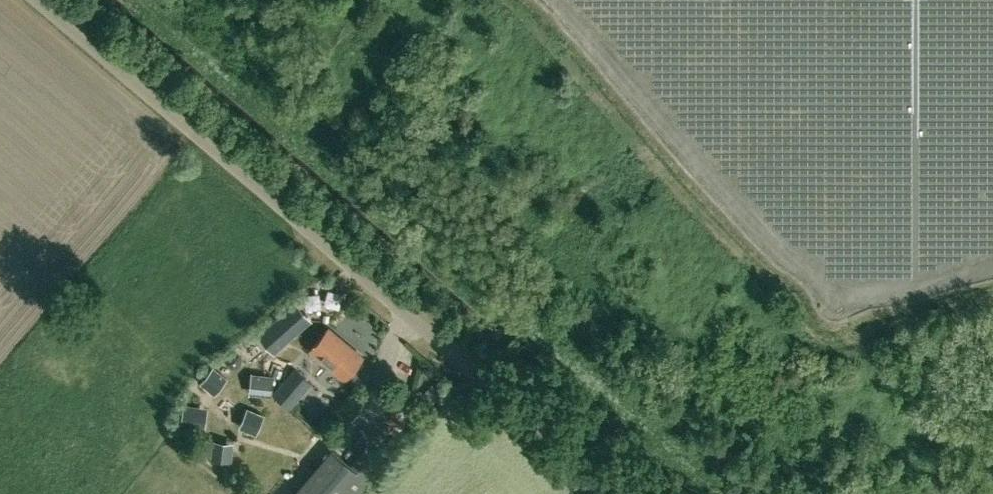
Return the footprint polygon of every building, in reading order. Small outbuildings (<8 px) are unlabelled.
[(290,306),(258,334),(274,352),(306,324),(290,306)] [(311,350),(345,377),(362,356),(328,328),(311,350)] [(223,374),(213,367),(200,382),(210,390),(223,374)] [(295,367),(272,393),(290,408),(312,382),(295,367)] [(273,375),(257,374),(255,393),(271,395),(273,375)] [(347,409),(362,421),(378,400),(364,388),(347,409)] [(200,406),(184,404),(181,426),(197,428),(200,406)] [(264,415),(253,410),(245,428),(256,433),(264,415)] [(233,448),(213,445),(211,458),(231,460),(233,448)] [(292,493),(356,493),(382,465),(364,449),(351,464),(332,448),(292,493)]
